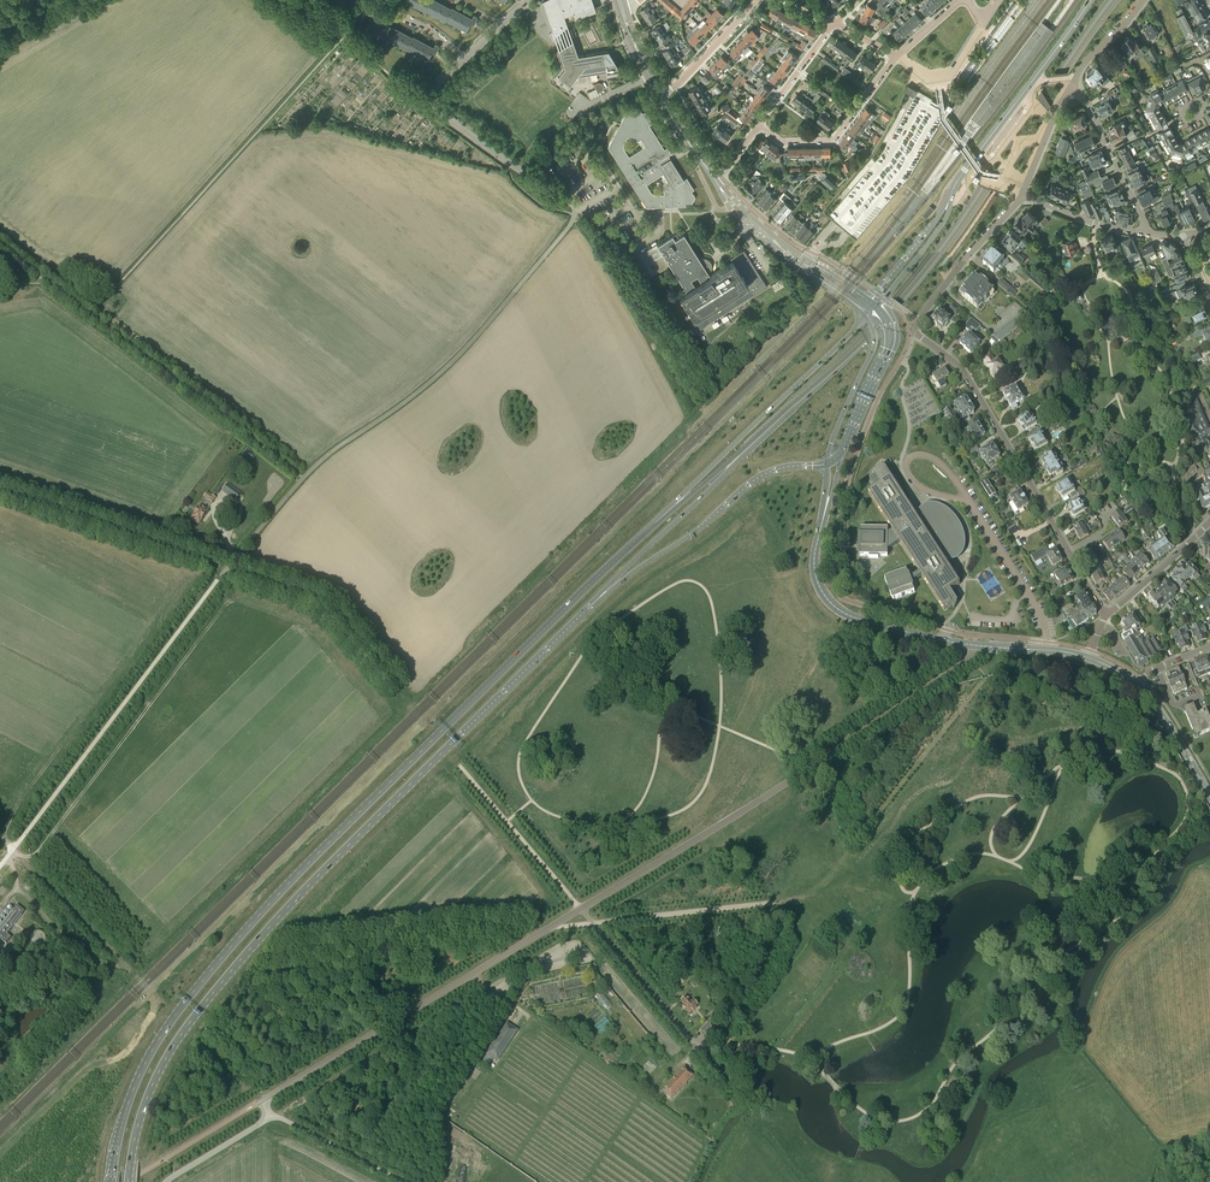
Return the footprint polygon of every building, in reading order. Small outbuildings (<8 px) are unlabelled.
[(332,2),(342,9),(348,0),(334,0),(332,2)] [(425,10),(445,21),(445,20),(466,30),(470,22),(473,24),(477,17),(474,15),(471,20),(451,9),(450,10),(432,0),(430,0),(429,0),(404,0),(424,11),(425,10)] [(567,25),(566,21),(596,11),(592,0),(542,0),(539,2),(552,39),(567,25)] [(890,0),(880,0),(877,3),(885,12),(888,8),(885,5),(888,2),(889,4),(892,2),(890,0)] [(935,0),(925,0),(926,2),(933,9),(939,4),(935,0)] [(1177,5),(1185,1),(1189,8),(1199,2),(1198,0),(1175,0),(1177,5)] [(645,17),(655,11),(652,7),(655,6),(652,1),(644,6),(644,8),(640,10),(645,17)] [(933,9),(926,2),(921,7),(927,14),(933,9)] [(979,48),(988,54),(1021,9),(1013,2),(979,48)] [(1202,8),(1199,2),(1189,8),(1192,14),(1202,8)] [(868,4),(864,12),(871,16),(875,8),(868,4)] [(777,18),(781,10),(773,6),(769,14),(777,18)] [(1191,32),(1193,31),(1184,12),(1181,8),(1181,9),(1179,6),(1178,6),(1179,9),(1177,11),(1179,15),(1176,16),(1186,35),(1185,36),(1186,38),(1189,36),(1192,35),(1191,32)] [(717,8),(711,14),(717,20),(723,14),(717,8)] [(1202,8),(1192,14),(1197,23),(1207,17),(1202,8)] [(781,10),(777,18),(784,21),(788,14),(781,10)] [(884,24),(891,18),(885,12),(883,10),(880,12),(887,19),(885,20),(884,19),(882,21),(884,24)] [(655,11),(645,17),(649,24),(657,19),(659,17),(657,14),(655,16),(653,12),(655,11)] [(717,20),(711,14),(709,12),(703,17),(703,18),(711,26),(717,20)] [(871,16),(864,12),(859,19),(867,23),(867,22),(868,23),(870,23),(872,23),(872,22),(873,21),(875,18),(871,16)] [(909,17),(916,25),(922,20),(915,12),(909,17)] [(788,14),(784,21),(784,22),(782,26),(789,30),(790,28),(791,25),(795,18),(788,14)] [(909,17),(904,22),(910,30),(916,25),(909,17)] [(412,38),(412,39),(392,28),(391,29),(371,18),(365,29),(386,40),(386,39),(406,49),(407,48),(427,59),(432,51),(435,53),(439,46),(435,44),(433,49),(412,38)] [(703,18),(698,24),(706,32),(711,26),(703,18)] [(795,18),(791,25),(790,28),(797,32),(799,29),(803,22),(795,18)] [(1209,28),(1209,19),(1200,25),(1203,32),(1209,28)] [(881,29),(884,32),(889,27),(893,23),(891,20),(881,29)] [(810,26),(803,22),(799,29),(806,33),(810,26)] [(904,22),(898,27),(905,34),(910,30),(904,22)] [(769,31),(771,28),(763,23),(760,26),(769,31)] [(1146,35),(1148,38),(1150,39),(1153,37),(1153,38),(1153,37),(1155,36),(1158,35),(1158,32),(1156,29),(1157,29),(1156,28),(1156,29),(1156,27),(1154,24),(1151,23),(1149,24),(1148,24),(1149,26),(1147,27),(1146,25),(1146,26),(1144,27),(1143,30),(1145,33),(1146,34),(1146,35)] [(588,43),(597,39),(590,24),(581,28),(588,43)] [(698,24),(692,30),(700,38),(706,32),(698,24)] [(656,38),(664,33),(662,29),(664,28),(662,25),(652,31),(656,38)] [(810,26),(806,33),(804,36),(812,40),(817,30),(810,26)] [(752,29),(749,32),(748,31),(745,33),(755,43),(754,41),(757,38),(758,36),(763,39),(767,32),(758,27),(757,29),(756,29),(754,31),(752,29)] [(905,34),(898,27),(893,32),(899,39),(905,34)] [(1195,39),(1196,41),(1198,44),(1200,43),(1206,40),(1209,37),(1209,28),(1203,32),(1204,33),(1199,36),(1200,37),(1195,39)] [(1192,35),(1195,39),(1200,37),(1199,36),(1196,29),(1193,31),(1191,32),(1192,35)] [(700,38),(692,30),(686,36),(694,44),(700,38)] [(664,33),(656,38),(661,44),(668,40),(668,39),(670,38),(668,35),(666,36),(664,33)] [(755,43),(745,33),(743,36),(744,37),(741,40),(750,49),(747,46),(749,44),(752,46),(755,43)] [(1126,41),(1121,44),(1125,50),(1124,50),(1125,51),(1124,52),(1126,55),(1127,54),(1128,55),(1129,55),(1130,57),(1135,54),(1137,56),(1139,54),(1141,56),(1145,53),(1140,46),(1136,41),(1131,35),(1129,37),(1128,36),(1125,38),(1126,39),(1125,40),(1126,41)] [(1197,45),(1201,51),(1205,49),(1209,46),(1209,37),(1206,40),(1200,43),(1198,44),(1197,45)] [(669,47),(667,49),(663,51),(667,58),(677,52),(678,51),(675,47),(676,46),(675,44),(678,42),(676,39),(668,44),(669,47)] [(837,53),(844,44),(837,39),(832,46),(835,48),(833,51),(837,53)] [(741,40),(736,46),(744,54),(745,54),(750,49),(741,40)] [(802,40),(800,44),(798,48),(802,50),(807,44),(802,40)] [(608,51),(578,56),(573,41),(556,51),(562,67),(556,75),(570,85),(577,77),(606,72),(607,74),(621,72),(608,51)] [(689,44),(685,47),(682,49),(683,49),(682,50),(686,53),(691,47),(689,44)] [(844,44),(837,53),(843,58),(850,49),(844,44)] [(744,54),(736,46),(730,52),(732,54),(730,56),(736,62),(744,54)] [(1147,49),(1153,61),(1159,58),(1153,46),(1147,49)] [(850,49),(843,58),(842,59),(846,62),(849,58),(852,60),(857,53),(850,49)] [(792,63),(797,57),(791,52),(788,50),(783,57),(786,59),(792,63)] [(1199,57),(1208,73),(1209,72),(1209,50),(1199,57)] [(677,52),(667,58),(672,65),(682,59),(677,52)] [(831,61),(832,60),(826,55),(822,60),(829,64),(831,61)] [(864,66),(869,60),(862,55),(857,62),(858,62),(856,64),(863,68),(864,66)] [(721,56),(715,62),(724,71),(728,67),(730,68),(732,66),(721,56)] [(967,82),(981,64),(972,58),(965,67),(959,75),(967,82)] [(787,70),(792,63),(786,59),(781,65),(787,70)] [(764,63),(760,60),(752,69),(755,72),(764,63)] [(876,65),(869,60),(864,66),(871,71),(876,65)] [(724,71),(715,62),(709,68),(718,77),(724,71)] [(1086,78),(1086,79),(1090,85),(1093,83),(1098,80),(1102,86),(1110,80),(1104,72),(1108,70),(1104,66),(1101,68),(1097,63),(1092,67),(1093,68),(1088,72),(1087,72),(1086,75),(1088,75),(1088,76),(1086,78)] [(782,77),(787,70),(781,65),(776,72),(782,77)] [(734,80),(737,83),(746,73),(741,68),(738,72),(740,74),(734,80)] [(777,84),(782,77),(776,72),(773,70),(766,80),(771,84),(774,81),(777,84)] [(1194,79),(1200,89),(1206,86),(1202,79),(1205,77),(1202,70),(1198,72),(1200,75),(1194,79)] [(1009,72),(986,104),(988,106),(991,108),(1014,76),(1012,74),(1009,72)] [(708,82),(711,78),(712,78),(706,73),(703,77),(708,82)] [(759,87),(757,90),(765,96),(770,90),(766,87),(769,84),(763,79),(760,83),(763,85),(761,88),(759,87)] [(862,84),(855,79),(853,82),(860,87),(862,84)] [(1183,81),(1182,79),(1176,83),(1182,93),(1188,90),(1187,87),(1186,88),(1183,81)] [(1186,79),(1183,81),(1186,88),(1187,87),(1190,86),(1193,92),(1200,89),(1194,79),(1188,82),(1186,79)] [(587,92),(590,99),(602,94),(601,91),(602,91),(602,90),(603,90),(603,89),(604,89),(604,88),(604,87),(604,86),(604,85),(603,85),(603,84),(602,83),(601,83),(601,82),(600,82),(599,82),(598,82),(597,82),(594,84),(596,88),(587,92)] [(724,88),(723,87),(719,83),(715,87),(720,92),(724,88)] [(1182,93),(1176,83),(1171,86),(1176,96),(1182,93)] [(729,93),(731,89),(726,84),(723,87),(724,88),(729,93)] [(916,92),(917,90),(914,88),(909,86),(908,85),(905,91),(914,96),(916,92)] [(693,99),(702,93),(698,86),(689,91),(693,99)] [(1171,86),(1165,89),(1170,99),(1176,96),(1171,86)] [(1109,96),(1116,92),(1119,91),(1116,87),(1113,89),(1107,93),(1109,96)] [(732,90),(731,89),(729,93),(730,94),(735,98),(738,95),(735,93),(736,93),(732,90)] [(1165,89),(1159,92),(1163,100),(1164,102),(1170,99),(1165,89)] [(765,96),(757,90),(759,92),(754,98),(761,103),(765,96)] [(1150,95),(1149,96),(1159,102),(1163,100),(1159,92),(1158,90),(1150,95)] [(706,91),(702,93),(693,99),(698,106),(706,101),(710,98),(706,91)] [(1116,92),(1109,96),(1100,102),(1102,105),(1097,107),(1098,110),(1101,115),(1113,110),(1110,105),(1111,104),(1110,100),(1118,96),(1116,92)] [(799,106),(806,95),(803,93),(801,97),(797,94),(792,101),(799,106)] [(818,93),(813,99),(805,110),(811,115),(818,105),(814,102),(816,100),(817,101),(821,95),(818,93)] [(806,95),(799,106),(805,110),(813,99),(806,95)] [(1149,96),(1146,107),(1158,107),(1159,102),(1149,96)] [(761,103),(754,98),(752,101),(748,98),(745,101),(746,102),(756,109),(761,103)] [(711,109),(706,101),(698,106),(703,114),(711,109)] [(746,102),(744,105),(747,107),(745,110),(751,115),(756,109),(746,102)] [(842,111),(845,107),(839,102),(837,105),(835,107),(842,111)] [(727,113),(730,109),(731,108),(728,103),(722,107),(726,114),(727,113)] [(1158,107),(1146,107),(1145,108),(1150,117),(1160,111),(1158,107)] [(640,198),(646,208),(658,207),(659,206),(661,206),(662,207),(666,207),(667,206),(673,206),(674,207),(678,207),(679,205),(682,205),(683,206),(685,206),(685,203),(690,203),(693,196),(691,192),(694,190),(693,188),(691,188),(690,185),(690,184),(687,178),(684,180),(672,161),(668,156),(671,154),(667,148),(664,150),(649,125),(652,123),(648,118),(647,117),(645,115),(646,114),(645,112),(642,114),(638,108),(632,109),(629,114),(626,113),(625,115),(625,116),(624,118),(623,119),(621,122),(621,124),(619,129),(617,129),(615,133),(616,134),(615,137),(613,137),(608,147),(614,157),(616,157),(617,159),(617,161),(619,164),(620,165),(622,167),(621,169),(623,172),(625,172),(626,174),(626,176),(628,179),(630,180),(631,182),(631,183),(633,187),(634,187),(636,189),(635,191),(637,194),(639,194),(640,197),(640,198)] [(866,108),(861,114),(871,121),(872,121),(876,116),(866,108)] [(730,109),(727,113),(733,117),(736,119),(738,116),(730,109)] [(751,115),(745,110),(742,109),(739,112),(742,114),(740,117),(747,122),(751,115)] [(822,125),(829,116),(830,114),(824,110),(816,120),(822,125)] [(1160,111),(1150,117),(1153,122),(1163,117),(1160,111)] [(727,113),(726,114),(721,117),(723,120),(727,118),(731,121),(733,117),(727,113)] [(871,121),(861,114),(857,120),(863,125),(866,122),(869,124),(871,121)] [(1082,114),(1068,121),(1072,130),(1075,129),(1085,125),(1086,124),(1087,122),(1086,121),(1084,118),(1085,118),(1085,116),(1084,114),(1082,114)] [(829,116),(822,125),(828,129),(834,122),(833,122),(835,120),(829,116)] [(1164,116),(1163,117),(1153,122),(1156,128),(1163,125),(1166,123),(1166,124),(1167,123),(1166,123),(1168,122),(1164,116)] [(733,117),(731,121),(730,122),(736,126),(739,122),(736,119),(733,117)] [(863,125),(857,120),(852,125),(862,132),(866,127),(863,125)] [(1115,126),(1109,128),(1111,133),(1110,134),(1112,138),(1114,137),(1114,138),(1125,132),(1122,126),(1125,125),(1122,120),(1114,124),(1115,126)] [(719,137),(725,129),(721,126),(722,124),(720,122),(713,132),(719,137)] [(862,132),(852,125),(848,131),(855,136),(857,133),(860,136),(862,132)] [(1172,134),(1173,133),(1170,127),(1169,128),(1169,127),(1168,127),(1169,128),(1166,129),(1165,129),(1165,130),(1159,133),(1162,139),(1172,134)] [(725,129),(719,137),(725,141),(732,132),(730,130),(728,132),(725,129)] [(1136,136),(1133,130),(1126,133),(1129,140),(1136,136)] [(848,131),(844,137),(856,145),(858,142),(853,139),(855,136),(848,131)] [(1209,144),(1208,141),(1203,131),(1197,134),(1202,144),(1204,147),(1209,144)] [(1063,133),(1055,151),(1064,155),(1066,149),(1070,150),(1072,149),(1065,134),(1063,133)] [(1092,134),(1074,143),(1075,146),(1075,148),(1075,149),(1072,150),(1076,159),(1086,154),(1084,150),(1092,146),(1094,146),(1096,145),(1096,144),(1092,134)] [(1172,134),(1162,139),(1165,145),(1175,139),(1172,134)] [(1202,144),(1197,134),(1191,137),(1197,147),(1202,144)] [(856,145),(844,137),(839,143),(842,145),(840,148),(845,152),(847,149),(846,148),(848,145),(855,150),(857,147),(856,145)] [(1197,147),(1191,137),(1185,141),(1186,143),(1187,143),(1191,151),(1191,150),(1197,147)] [(768,150),(773,143),(766,138),(764,141),(761,139),(755,146),(759,149),(759,148),(763,151),(765,148),(768,150)] [(1178,143),(1175,139),(1165,145),(1170,153),(1172,154),(1178,143)] [(768,150),(765,153),(775,161),(780,154),(780,153),(780,152),(778,150),(779,148),(773,143),(768,150)] [(1182,145),(1178,143),(1172,154),(1182,157),(1182,145)] [(1182,145),(1182,157),(1184,157),(1192,153),(1191,150),(1191,151),(1187,143),(1186,143),(1182,145)] [(1123,158),(1130,154),(1128,149),(1126,150),(1124,146),(1117,149),(1120,156),(1121,155),(1123,158)] [(822,147),(814,148),(814,159),(822,159),(822,156),(822,147)] [(822,147),(822,156),(831,156),(830,147),(822,147)] [(797,148),(788,148),(788,153),(784,153),(784,162),(790,162),(790,156),(797,156),(797,148)] [(805,148),(797,148),(797,156),(805,156),(805,148)] [(805,148),(805,156),(805,159),(814,159),(814,148),(805,148)] [(1090,162),(1103,155),(1101,150),(1088,156),(1090,162)] [(1157,153),(1152,155),(1154,161),(1160,158),(1157,153)] [(1135,163),(1130,154),(1123,158),(1127,167),(1135,163)] [(1103,155),(1090,162),(1085,164),(1086,166),(1091,164),(1093,168),(1106,162),(1103,155)] [(1131,177),(1142,172),(1141,171),(1145,170),(1142,164),(1146,162),(1145,160),(1137,163),(1138,165),(1128,170),(1131,177)] [(851,169),(848,162),(843,164),(846,171),(851,169)] [(1093,181),(1101,177),(1098,169),(1089,173),(1086,167),(1081,169),(1085,177),(1088,184),(1089,183),(1093,181)] [(1142,172),(1131,177),(1134,185),(1141,181),(1142,182),(1146,180),(1150,178),(1147,174),(1143,176),(1142,172)] [(777,174),(775,177),(781,181),(788,173),(777,174)] [(1058,198),(1062,187),(1056,185),(1057,183),(1054,181),(1059,176),(1057,173),(1049,180),(1052,183),(1048,194),(1052,196),(1052,197),(1055,198),(1056,197),(1058,198)] [(836,183),(827,175),(822,180),(831,188),(836,183)] [(1101,177),(1093,181),(1095,185),(1100,183),(1101,186),(1104,185),(1105,188),(1108,187),(1109,188),(1114,185),(1117,183),(1113,176),(1103,181),(1101,177)] [(1088,184),(1085,177),(1082,178),(1085,185),(1077,188),(1078,192),(1082,191),(1090,187),(1089,183),(1088,184)] [(755,183),(748,191),(754,197),(765,185),(759,179),(755,183)] [(748,191),(755,183),(753,181),(751,183),(748,181),(746,183),(745,182),(741,185),(748,191)] [(1141,198),(1152,193),(1149,188),(1154,186),(1152,183),(1145,187),(1137,191),(1141,198)] [(1067,189),(1062,187),(1058,198),(1059,199),(1060,200),(1062,201),(1063,200),(1068,202),(1074,186),(1069,184),(1067,189)] [(762,204),(771,193),(770,192),(772,189),(770,187),(768,190),(765,188),(762,192),(763,193),(757,200),(756,202),(759,204),(760,203),(762,204)] [(1090,187),(1082,191),(1085,198),(1094,194),(1090,187)] [(1109,199),(1122,194),(1119,189),(1106,194),(1101,196),(1102,199),(1106,197),(1107,199),(1108,199),(1109,199)] [(1209,216),(1197,189),(1190,192),(1203,220),(1209,216)] [(771,193),(762,204),(764,206),(762,208),(765,210),(767,208),(776,198),(775,198),(778,196),(776,194),(777,193),(774,190),(771,193)] [(1152,193),(1141,198),(1144,205),(1152,201),(1152,202),(1160,198),(1158,195),(1154,197),(1152,193)] [(1122,194),(1109,199),(1112,206),(1120,202),(1122,205),(1125,203),(1124,200),(1122,194)] [(1171,196),(1170,197),(1167,199),(1172,210),(1175,209),(1178,215),(1179,215),(1182,223),(1187,220),(1187,221),(1190,220),(1184,208),(1180,210),(1177,204),(1174,205),(1172,201),(1173,201),(1171,196)] [(789,205),(791,203),(785,198),(773,213),(773,214),(773,215),(775,217),(776,217),(777,216),(784,208),(787,210),(790,206),(789,205)] [(1094,211),(1090,203),(1089,199),(1081,203),(1086,214),(1094,211)] [(1167,199),(1163,200),(1163,201),(1166,208),(1161,211),(1163,215),(1161,216),(1165,223),(1170,221),(1169,220),(1172,219),(1169,213),(1173,211),(1172,210),(1167,199)] [(791,204),(791,203),(789,205),(790,206),(787,210),(784,208),(777,216),(783,221),(794,208),(794,209),(798,204),(794,200),(791,204)] [(1184,208),(1190,220),(1192,219),(1192,218),(1197,216),(1193,208),(1194,208),(1190,200),(1186,201),(1189,206),(1184,208)] [(1094,201),(1090,203),(1094,211),(1096,218),(1102,215),(1100,211),(1099,206),(1097,204),(1096,204),(1094,201)] [(799,207),(803,214),(811,210),(806,203),(799,207)] [(926,218),(934,210),(934,209),(930,206),(922,215),(926,218)] [(1019,217),(1033,228),(1035,225),(1036,226),(1039,221),(1037,220),(1038,218),(1036,217),(1028,210),(1025,214),(1023,212),(1019,217)] [(790,229),(802,214),(799,212),(796,217),(794,215),(785,225),(790,229)] [(670,214),(662,217),(667,228),(675,225),(670,214)] [(802,214),(790,229),(791,230),(790,231),(793,234),(794,232),(795,232),(803,222),(801,220),(804,216),(802,214)] [(1131,218),(1117,216),(1116,215),(1115,219),(1117,219),(1116,223),(1132,225),(1133,220),(1131,219),(1131,218)] [(1033,228),(1019,217),(1014,223),(1024,232),(1028,227),(1031,230),(1033,228)] [(814,220),(813,222),(811,220),(807,225),(804,223),(796,233),(797,234),(796,235),(798,237),(799,236),(801,238),(815,221),(814,220)] [(817,223),(815,221),(801,238),(803,239),(803,240),(806,242),(815,232),(815,231),(816,230),(814,228),(817,223)] [(1009,229),(1001,239),(1012,248),(1014,245),(1019,250),(1022,247),(1017,244),(1023,237),(1012,228),(1009,229)] [(645,235),(642,230),(633,236),(636,241),(645,235)] [(753,295),(732,262),(709,276),(708,273),(709,271),(710,270),(711,268),(711,266),(711,264),(710,263),(709,261),(707,260),(705,259),(703,259),(701,260),(700,260),(684,235),(678,238),(676,234),(657,246),(665,257),(692,301),(686,305),(697,322),(698,323),(698,324),(699,325),(699,326),(700,327),(701,327),(703,327),(704,326),(705,325),(705,324),(706,324),(707,325),(753,295)] [(1105,237),(1101,239),(1106,249),(1111,247),(1112,250),(1117,248),(1116,245),(1117,245),(1112,234),(1105,237)] [(1138,250),(1132,236),(1121,241),(1133,266),(1137,264),(1135,260),(1141,257),(1138,250)] [(1072,240),(1063,243),(1066,255),(1076,251),(1078,250),(1076,242),(1073,243),(1072,240)] [(1167,247),(1169,243),(1166,241),(1165,240),(1160,243),(1166,256),(1169,262),(1173,260),(1172,257),(1167,247)] [(1170,242),(1169,243),(1167,247),(1172,257),(1180,253),(1178,248),(1175,246),(1175,245),(1170,242)] [(653,265),(665,257),(657,246),(656,244),(644,252),(653,265)] [(1141,249),(1148,263),(1150,261),(1147,254),(1150,253),(1151,255),(1156,252),(1152,244),(1141,249)] [(1010,257),(1021,266),(1027,259),(1016,249),(1010,257)] [(744,250),(730,259),(732,262),(753,295),(767,286),(744,250)] [(993,273),(996,270),(1002,274),(1005,271),(999,266),(1004,260),(993,251),(991,251),(982,261),(982,264),(993,273)] [(1169,262),(1166,256),(1161,259),(1169,276),(1174,274),(1174,273),(1171,267),(1169,262)] [(1173,260),(1169,262),(1171,267),(1181,262),(1180,259),(1183,257),(1182,257),(1173,260)] [(1174,273),(1174,274),(1177,280),(1189,275),(1190,272),(1189,272),(1187,268),(1185,263),(1180,265),(1178,265),(1174,266),(1176,272),(1174,273)] [(1063,287),(1068,285),(1062,269),(1057,271),(1063,287)] [(1156,282),(1162,280),(1159,273),(1153,276),(1156,282)] [(994,290),(975,274),(959,293),(978,309),(994,290)] [(1010,287),(1002,280),(997,285),(1006,292),(1010,287)] [(1178,289),(1169,293),(1162,296),(1164,299),(1170,296),(1171,297),(1176,294),(1179,295),(1181,301),(1185,299),(1186,299),(1188,298),(1189,301),(1192,299),(1191,297),(1192,295),(1198,292),(1194,283),(1187,286),(1186,284),(1180,287),(1180,288),(1178,289)] [(949,309),(956,315),(959,310),(952,304),(949,309)] [(1191,306),(1189,307),(1195,319),(1205,315),(1206,313),(1206,312),(1205,309),(1203,304),(1193,309),(1191,306)] [(936,325),(945,315),(944,314),(943,314),(939,310),(937,311),(935,313),(935,315),(936,316),(931,321),(936,325)] [(1188,322),(1193,320),(1189,311),(1184,314),(1188,322)] [(1020,313),(992,335),(1000,342),(1028,320),(1020,313)] [(946,315),(945,315),(936,325),(937,326),(941,329),(942,328),(949,319),(946,316),(946,315)] [(980,326),(971,318),(964,327),(968,331),(971,328),(976,332),(980,326)] [(1192,335),(1195,340),(1203,336),(1207,346),(1209,344),(1209,333),(1208,335),(1206,331),(1205,329),(1192,335)] [(970,335),(969,335),(967,338),(965,336),(963,339),(964,340),(960,345),(971,354),(971,353),(973,355),(977,351),(975,349),(977,347),(978,347),(979,345),(980,344),(979,343),(982,340),(978,336),(979,336),(973,331),(970,335)] [(1000,349),(1007,343),(1004,340),(997,345),(1000,349)] [(990,353),(982,358),(993,377),(1002,371),(1003,373),(1008,369),(1006,366),(1004,368),(998,359),(995,361),(990,353)] [(1019,372),(1024,369),(1028,366),(1024,361),(1016,367),(1019,372)] [(929,373),(931,377),(933,376),(937,382),(938,382),(941,388),(946,385),(943,379),(948,376),(944,369),(937,373),(935,370),(929,373)] [(1024,369),(1019,372),(1012,377),(1015,381),(1022,376),(1021,375),(1026,371),(1024,369)] [(1016,387),(1003,394),(1011,407),(1013,410),(1018,407),(1017,404),(1023,401),(1023,400),(1025,398),(1019,388),(1017,389),(1016,387)] [(958,413),(971,406),(967,399),(964,399),(954,406),(956,409),(954,410),(956,413),(958,412),(958,413)] [(1209,429),(1197,400),(1191,402),(1197,415),(1204,431),(1209,429)] [(971,406),(958,413),(959,415),(958,415),(960,419),(961,418),(963,421),(963,420),(965,423),(970,420),(969,418),(973,415),(974,411),(971,406)] [(950,409),(944,413),(952,426),(958,422),(950,409)] [(1029,414),(1019,420),(1018,421),(1020,425),(1022,425),(1023,425),(1024,426),(1021,427),(1023,431),(1026,430),(1037,425),(1035,422),(1037,421),(1035,417),(1034,417),(1032,413),(1029,414)] [(1204,431),(1197,415),(1192,417),(1181,422),(1184,428),(1185,427),(1188,433),(1187,434),(1189,439),(1198,435),(1204,432),(1204,431)] [(1057,419),(1062,426),(1066,424),(1061,417),(1057,419)] [(967,432),(964,433),(969,441),(971,439),(973,443),(985,436),(981,429),(983,428),(981,424),(978,425),(967,431),(967,432)] [(1045,424),(1038,428),(1027,435),(1029,439),(1032,445),(1033,444),(1034,446),(1032,447),(1034,451),(1036,450),(1037,450),(1048,444),(1042,435),(1044,433),(1043,431),(1048,428),(1045,424)] [(1201,444),(1208,441),(1204,432),(1198,435),(1201,444)] [(976,444),(968,449),(973,458),(976,455),(979,460),(983,458),(986,465),(987,464),(989,468),(994,465),(992,462),(995,460),(997,463),(1001,461),(999,458),(1000,457),(993,444),(992,445),(990,442),(986,444),(987,447),(984,449),(985,449),(981,452),(976,444)] [(1061,461),(1060,459),(1057,461),(1055,459),(1057,458),(1055,455),(1054,456),(1052,453),(1045,456),(1047,459),(1041,461),(1046,469),(1061,461)] [(1061,461),(1046,469),(1050,477),(1055,474),(1057,476),(1063,472),(1061,469),(1063,468),(1061,465),(1060,466),(1058,464),(1065,460),(1063,457),(1060,459),(1061,461)] [(1084,460),(1072,467),(1074,471),(1086,464),(1084,460)] [(1000,467),(1003,470),(1008,464),(1005,461),(1000,467)] [(1183,470),(1186,476),(1197,470),(1193,464),(1183,470)] [(911,583),(922,576),(944,611),(952,606),(954,609),(957,603),(950,591),(960,585),(944,560),(946,561),(949,561),(950,561),(949,560),(962,551),(963,552),(963,553),(964,550),(965,548),(965,545),(965,543),(965,540),(965,537),(964,533),(963,532),(961,527),(960,525),(958,521),(957,520),(955,516),(952,513),(948,510),(946,508),(943,506),(942,506),(940,505),(937,504),(934,503),(933,503),(930,503),(928,503),(926,504),(925,505),(923,506),(921,507),(920,508),(919,510),(918,512),(917,513),(917,515),(916,518),(916,519),(905,502),(906,501),(894,476),(891,478),(884,466),(872,474),(874,478),(870,481),(874,488),(868,492),(893,531),(888,534),(888,528),(878,528),(878,529),(870,529),(870,528),(860,528),(860,540),(861,540),(861,544),(860,544),(860,556),(869,556),(869,558),(878,558),(878,556),(887,556),(888,550),(900,542),(920,572),(910,579),(906,570),(897,574),(894,575),(885,578),(888,587),(890,586),(891,591),(890,591),(889,591),(893,600),(914,592),(911,583)] [(986,479),(980,482),(981,484),(990,498),(993,501),(998,498),(986,479)] [(1072,498),(1083,492),(1082,489),(1076,492),(1076,491),(1074,491),(1073,488),(1075,487),(1074,485),(1071,486),(1068,480),(1057,486),(1057,487),(1055,488),(1057,493),(1060,491),(1061,493),(1059,493),(1062,499),(1070,494),(1072,498)] [(1204,486),(1199,488),(1193,491),(1203,510),(1209,506),(1209,482),(1204,486)] [(240,493),(231,487),(227,484),(223,491),(226,493),(236,500),(240,493)] [(219,491),(221,488),(219,486),(217,489),(216,489),(213,492),(217,495),(220,492),(219,491)] [(1028,506),(1019,489),(1010,494),(1011,496),(1009,497),(1012,502),(1009,504),(1011,506),(1010,506),(1015,514),(1016,514),(1018,513),(1018,512),(1028,506)] [(1083,492),(1072,498),(1071,499),(1073,503),(1069,505),(1072,511),(1071,511),(1071,514),(1072,516),(1075,517),(1083,513),(1085,511),(1086,510),(1087,510),(1084,505),(1083,504),(1082,504),(1081,503),(1083,502),(1081,499),(1080,499),(1079,497),(1084,494),(1083,492)] [(200,505),(190,518),(199,524),(208,511),(200,505)] [(1115,523),(1124,517),(1134,509),(1132,505),(1125,511),(1125,512),(1122,514),(1120,511),(1111,517),(1115,523)] [(1128,522),(1124,517),(1115,523),(1119,528),(1128,522)] [(1088,525),(1087,526),(1083,519),(1076,524),(1078,526),(1073,529),(1077,535),(1086,530),(1090,528),(1088,525)] [(1011,535),(1017,531),(1013,525),(1011,526),(1008,521),(1004,523),(1009,532),(1010,532),(1011,535)] [(1091,530),(1090,528),(1086,530),(1077,535),(1080,541),(1089,536),(1087,533),(1091,530)] [(1157,543),(1165,554),(1174,548),(1162,530),(1157,534),(1161,540),(1157,543)] [(1113,535),(1119,543),(1125,539),(1119,531),(1113,535)] [(1113,535),(1108,539),(1114,547),(1119,543),(1113,535)] [(1114,547),(1108,539),(1103,543),(1109,551),(1114,547)] [(1165,554),(1157,543),(1154,545),(1153,544),(1148,548),(1148,550),(1156,561),(1165,554)] [(1207,561),(1209,562),(1209,561),(1209,551),(1208,548),(1209,548),(1208,547),(1207,546),(1207,547),(1207,548),(1201,551),(1201,550),(1200,550),(1201,551),(1200,552),(1199,553),(1199,554),(1200,555),(1202,555),(1204,558),(1203,558),(1204,559),(1204,558),(1205,559),(1206,559),(1207,561)] [(1053,566),(1062,561),(1060,557),(1060,556),(1059,556),(1058,554),(1059,554),(1058,554),(1056,549),(1048,553),(1047,551),(1048,551),(1046,547),(1031,555),(1035,563),(1047,556),(1053,566)] [(1025,548),(1018,552),(1022,557),(1029,553),(1025,548)] [(1086,560),(1094,555),(1091,549),(1082,554),(1086,560)] [(1149,563),(1145,558),(1147,556),(1141,549),(1138,551),(1140,553),(1135,557),(1137,560),(1144,568),(1149,563)] [(1098,561),(1094,555),(1086,560),(1089,566),(1098,561)] [(1144,568),(1137,560),(1132,564),(1139,572),(1144,568)] [(1098,561),(1089,566),(1092,571),(1089,573),(1101,567),(1098,561)] [(1139,572),(1132,564),(1130,562),(1126,566),(1128,569),(1127,569),(1134,576),(1139,572)] [(1179,570),(1188,580),(1192,577),(1193,578),(1194,578),(1196,581),(1200,577),(1197,575),(1198,574),(1190,565),(1189,565),(1187,562),(1183,566),(1181,565),(1179,567),(1179,570)] [(1101,567),(1089,573),(1092,579),(1101,574),(1104,573),(1101,567)] [(1068,569),(1065,569),(1054,575),(1058,582),(1056,583),(1058,587),(1060,586),(1061,587),(1072,581),(1073,579),(1068,569)] [(1134,576),(1127,569),(1122,573),(1129,581),(1134,576)] [(1188,580),(1179,570),(1176,569),(1174,571),(1174,574),(1170,577),(1173,580),(1172,580),(1180,589),(1181,589),(1184,592),(1187,589),(1185,586),(1185,585),(1184,584),(1188,580)] [(1101,574),(1092,579),(1096,584),(1104,580),(1101,574)] [(1201,579),(1206,586),(1209,583),(1205,576),(1201,579)] [(1123,578),(1118,582),(1124,589),(1129,585),(1123,578)] [(1164,587),(1159,591),(1174,607),(1176,610),(1178,609),(1176,606),(1176,605),(1171,599),(1175,596),(1174,595),(1177,592),(1173,587),(1172,588),(1165,580),(1161,583),(1164,587)] [(1124,589),(1118,582),(1113,586),(1119,594),(1124,589)] [(1113,586),(1108,590),(1114,598),(1119,594),(1113,586)] [(1059,589),(1051,593),(1052,597),(1061,592),(1059,589)] [(1114,598),(1108,590),(1103,595),(1109,602),(1114,598)] [(1174,607),(1159,591),(1155,594),(1152,591),(1148,595),(1155,603),(1154,603),(1159,608),(1161,606),(1162,607),(1166,604),(1171,609),(1172,609),(1175,611),(1176,610),(1174,607)] [(1097,612),(1084,592),(1075,599),(1081,607),(1080,608),(1089,620),(1096,615),(1097,612)] [(1194,604),(1191,599),(1187,602),(1190,606),(1191,609),(1195,607),(1194,604)] [(1089,620),(1080,608),(1079,608),(1077,609),(1076,607),(1075,608),(1072,605),(1071,603),(1061,610),(1069,624),(1074,630),(1077,628),(1089,620)] [(1030,616),(1033,628),(1038,627),(1034,614),(1030,616)] [(1139,647),(1146,643),(1142,635),(1140,636),(1137,631),(1141,629),(1134,617),(1134,616),(1131,616),(1124,621),(1122,620),(1121,624),(1123,624),(1126,630),(1123,631),(1125,635),(1121,637),(1127,646),(1136,641),(1139,647)] [(1189,624),(1185,626),(1188,633),(1191,632),(1193,638),(1196,637),(1198,643),(1202,641),(1195,624),(1194,625),(1195,627),(1191,628),(1189,624)] [(1197,624),(1195,624),(1202,641),(1207,640),(1204,634),(1206,633),(1203,626),(1202,626),(1201,624),(1197,625),(1197,624)] [(1179,631),(1185,648),(1190,647),(1187,641),(1189,640),(1187,633),(1188,633),(1185,626),(1182,627),(1184,631),(1180,633),(1179,631)] [(1185,648),(1179,631),(1177,632),(1177,634),(1175,634),(1175,638),(1174,638),(1177,645),(1179,644),(1181,650),(1185,648)] [(1156,637),(1146,643),(1153,656),(1163,650),(1156,637)] [(1136,641),(1127,646),(1137,665),(1153,656),(1146,643),(1139,647),(1136,641)] [(1207,674),(1209,673),(1209,664),(1208,658),(1201,660),(1207,674)] [(1207,674),(1201,660),(1194,663),(1197,669),(1194,670),(1196,677),(1200,676),(1200,677),(1207,674)] [(1192,680),(1195,679),(1189,663),(1185,665),(1192,680)] [(1174,695),(1187,689),(1178,668),(1165,673),(1174,695)] [(1196,711),(1193,705),(1187,708),(1187,707),(1183,709),(1184,713),(1185,712),(1189,723),(1194,734),(1193,734),(1195,738),(1199,737),(1198,736),(1205,733),(1209,731),(1209,720),(1207,711),(1201,713),(1200,711),(1198,710),(1196,711)] [(17,905),(0,926),(0,939),(6,944),(11,937),(7,934),(25,911),(17,905)] [(43,943),(44,943),(45,941),(46,939),(46,938),(45,936),(45,934),(44,934),(43,932),(42,931),(40,931),(39,930),(38,930),(36,931),(35,931),(33,932),(32,933),(31,935),(31,937),(31,938),(31,940),(31,941),(32,943),(33,943),(34,944),(36,945),(37,945),(39,945),(40,945),(41,945),(42,944),(43,943)] [(695,978),(690,983),(693,987),(699,983),(695,978)] [(612,1006),(600,992),(594,996),(606,1011),(612,1006)] [(686,996),(680,1001),(684,1005),(682,1006),(686,1010),(689,1013),(696,1007),(695,1006),(696,1005),(692,1000),(690,1002),(686,996)] [(518,1010),(510,1020),(514,1022),(521,1013),(518,1010)] [(602,1015),(593,1024),(599,1032),(609,1023),(602,1015)] [(709,1021),(716,1027),(718,1023),(711,1017),(709,1021)] [(713,1028),(708,1023),(701,1031),(706,1036),(713,1028)] [(517,1030),(507,1024),(487,1054),(497,1061),(517,1030)] [(679,1072),(673,1079),(681,1086),(687,1080),(692,1075),(684,1067),(679,1072)] [(681,1086),(673,1079),(667,1085),(662,1091),(671,1098),(676,1093),(675,1093),(681,1086)]
